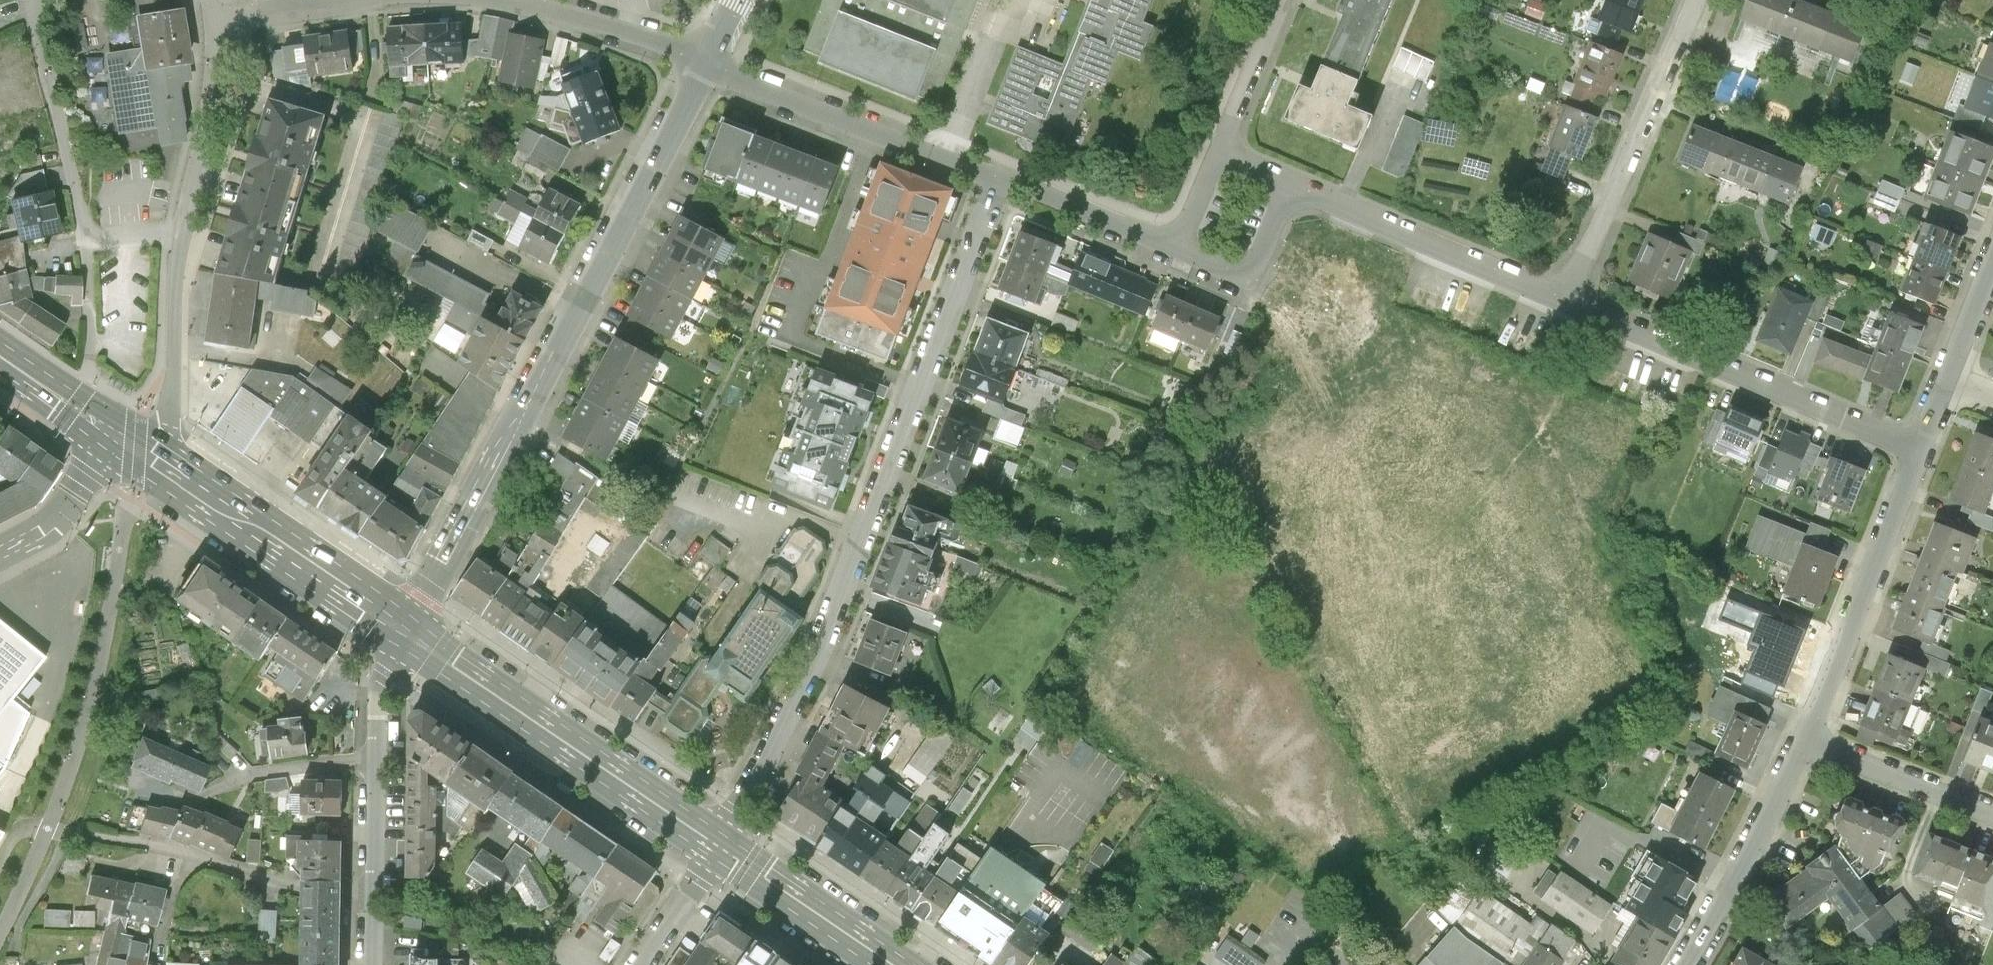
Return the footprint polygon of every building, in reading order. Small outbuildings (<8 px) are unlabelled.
[(175,0),(125,0),(129,21),(177,13),(175,0)] [(980,0),(826,0),(804,56),(825,64),(821,71),(916,108),(920,99),(939,106),(980,0)] [(1063,68),(1017,50),(987,127),(1065,158),(1094,85),(1108,91),(1121,58),(1142,66),(1156,31),(1143,26),(1153,0),(1090,0),(1063,68)] [(1359,85),(1395,0),(1343,0),(1337,15),(1345,18),(1323,70),(1359,85)] [(1598,21),(1603,23),(1624,31),(1633,34),(1646,0),(1606,0),(1598,21)] [(1736,19),(1851,62),(1865,27),(1794,0),(1744,0),(1736,19)] [(1547,7),(1532,2),(1527,16),(1542,22),(1547,7)] [(129,21),(134,48),(98,54),(109,137),(153,131),(155,148),(189,142),(180,86),(189,84),(186,69),(177,13),(129,21)] [(491,56),(499,16),(484,13),(478,36),(463,37),(464,63),(489,68),(491,56)] [(426,15),(428,65),(464,63),(463,37),(462,18),(449,18),(449,14),(426,15)] [(400,21),(387,21),(390,80),(414,78),(414,65),(428,65),(426,15),(400,17),(400,21)] [(505,59),(511,33),(514,19),(499,16),(491,56),(505,59)] [(1603,23),(1598,21),(1591,19),(1586,32),(1598,36),(1603,23)] [(1624,31),(1603,23),(1598,36),(1594,46),(1615,54),(1624,31)] [(347,25),(303,31),(304,37),(307,64),(309,75),(353,68),(351,52),(348,29),(347,25)] [(361,27),(348,29),(351,52),(364,50),(361,27)] [(544,41),(511,33),(505,59),(500,81),(533,88),(535,77),(541,53),(544,41)] [(569,37),(558,34),(552,55),(550,63),(561,66),(569,37)] [(307,64),(304,37),(281,40),(282,47),(285,68),(307,64)] [(1589,44),(1573,87),(1577,88),(1598,96),(1607,100),(1623,57),(1615,54),(1594,46),(1589,44)] [(1395,66),(1429,80),(1438,59),(1403,45),(1395,66)] [(1471,64),(1477,49),(1465,45),(1459,59),(1471,64)] [(1990,45),(1978,76),(1992,82),(1992,46),(1990,45)] [(311,86),(309,75),(307,64),(285,68),(282,47),(268,48),(271,74),(311,86)] [(552,55),(541,53),(535,77),(546,79),(550,63),(552,55)] [(563,82),(574,111),(610,98),(599,68),(563,82)] [(1312,94),(1298,88),(1283,124),(1359,155),(1374,120),(1349,109),(1359,85),(1323,70),(1315,87),(1312,94)] [(1978,76),(1965,109),(1988,118),(1992,119),(1992,82),(1978,76)] [(1598,96),(1577,88),(1569,109),(1590,117),(1598,96)] [(610,98),(574,111),(586,142),(622,129),(610,98)] [(269,99),(242,187),(300,204),(327,116),(269,99)] [(1988,118),(1965,109),(1959,106),(1953,121),(1983,132),(1988,118)] [(1569,109),(1564,107),(1548,149),(1552,151),(1573,159),(1581,162),(1598,120),(1590,117),(1569,109)] [(406,118),(384,111),(338,263),(360,269),(406,118)] [(727,173),(737,177),(756,130),(758,125),(724,111),(702,165),(708,167),(705,174),(724,181),(727,173)] [(1428,127),(1406,117),(1382,172),(1404,181),(1428,127)] [(530,154),(542,132),(527,124),(515,146),(530,154)] [(1692,126),(1678,162),(1719,179),(1734,143),(1692,126)] [(776,138),(756,130),(737,177),(757,185),(776,138)] [(570,147),(542,132),(530,154),(550,164),(558,169),(570,147)] [(1950,132),(1937,164),(1983,183),(1992,158),(1992,149),(1950,132)] [(757,185),(777,193),(796,146),(776,138),(757,185)] [(1734,143),(1719,179),(1759,194),(1773,158),(1734,143)] [(796,146),(777,193),(799,202),(818,154),(796,146)] [(1573,159),(1552,151),(1544,171),(1565,179),(1573,159)] [(542,179),(550,164),(530,154),(522,168),(542,179)] [(818,154),(799,202),(821,210),(839,162),(818,154)] [(41,156),(17,161),(19,170),(43,164),(41,156)] [(953,186),(880,158),(860,211),(933,239),(953,186)] [(1827,169),(1812,163),(1809,172),(1823,177),(1827,169)] [(1983,183),(1937,164),(1923,198),(1969,217),(1983,183)] [(7,199),(13,202),(49,195),(44,170),(23,175),(7,199)] [(1881,182),(1877,193),(1898,201),(1903,190),(1881,182)] [(242,187),(218,271),(258,276),(278,278),(300,204),(242,187)] [(512,187),(505,200),(536,216),(540,208),(525,201),(528,195),(512,187)] [(540,208),(536,216),(567,232),(582,204),(550,188),(540,208)] [(1898,201),(1877,193),(1872,204),(1894,213),(1898,201)] [(49,195),(13,202),(16,215),(8,216),(11,229),(19,227),(23,246),(63,237),(53,194),(49,195)] [(499,211),(505,200),(493,194),(487,205),(499,211)] [(962,215),(963,197),(953,197),(952,215),(962,215)] [(532,223),(536,216),(505,200),(499,211),(498,214),(515,222),(518,216),(532,223)] [(432,221),(393,201),(377,232),(392,240),(416,252),(432,221)] [(713,217),(689,206),(685,216),(708,227),(713,217)] [(898,333),(933,239),(860,211),(824,305),(898,333)] [(667,233),(712,256),(723,235),(708,227),(685,216),(678,212),(667,233)] [(543,258),(551,262),(567,232),(536,216),(532,223),(520,247),(528,251),(526,256),(540,263),(543,258)] [(470,229),(460,224),(456,233),(466,237),(470,229)] [(1695,228),(1687,225),(1683,234),(1691,237),(1695,228)] [(1948,273),(1960,239),(1925,226),(1913,260),(1948,273)] [(1056,242),(1021,228),(1010,257),(1046,271),(1069,280),(1074,267),(1050,257),(1056,242)] [(472,229),(467,240),(488,251),(494,240),(472,229)] [(1701,229),(1696,241),(1703,245),(1707,246),(1712,233),(1701,229)] [(657,253),(702,276),(712,256),(667,233),(657,253)] [(1679,234),(1674,246),(1691,253),(1698,256),(1703,245),(1696,241),(1679,234)] [(1674,246),(1649,236),(1629,285),(1671,302),(1691,253),(1674,246)] [(384,263),(405,273),(416,252),(392,240),(385,254),(384,263)] [(1881,246),(1866,240),(1861,254),(1875,260),(1881,246)] [(27,274),(16,242),(0,246),(0,281),(27,274)] [(1148,276),(1082,248),(1074,267),(1069,280),(1135,308),(1147,279),(1148,276)] [(490,293),(416,252),(405,273),(454,299),(443,318),(475,334),(485,316),(479,313),(490,293)] [(691,296),(702,276),(657,253),(646,273),(691,296)] [(1041,284),(1046,271),(1010,257),(999,285),(1006,288),(1004,295),(1025,304),(1027,297),(1041,302),(1047,286),(1041,284)] [(1333,345),(1364,357),(1398,268),(1377,259),(1372,271),(1337,258),(1321,300),(1346,309),(1333,345)] [(1935,307),(1948,273),(1913,260),(1900,294),(1935,307)] [(258,276),(218,271),(210,340),(249,345),(251,329),(255,296),(258,276)] [(681,316),(691,296),(646,273),(636,292),(681,316)] [(20,329),(35,307),(32,293),(28,278),(27,274),(0,281),(0,316),(20,329)] [(258,276),(255,296),(270,298),(269,308),(313,314),(316,296),(306,288),(306,282),(278,278),(258,276)] [(86,281),(28,278),(32,293),(42,293),(56,300),(73,301),(73,308),(85,308),(86,281)] [(1158,284),(1147,279),(1135,308),(1146,313),(1158,284)] [(494,321),(525,338),(541,308),(511,291),(494,321)] [(1816,291),(1810,306),(1804,319),(1816,324),(1828,296),(1816,291)] [(671,337),(681,316),(636,292),(625,313),(631,316),(655,328),(671,337)] [(1166,292),(1152,325),(1181,338),(1196,304),(1166,292)] [(1776,292),(1754,347),(1788,361),(1804,319),(1810,306),(1776,292)] [(746,301),(742,310),(751,315),(756,305),(746,301)] [(1196,304),(1181,338),(1207,348),(1221,315),(1196,304)] [(887,360),(898,333),(824,305),(814,333),(832,339),(869,353),(887,360)] [(67,329),(35,307),(20,329),(52,351),(67,329)] [(1079,321),(1057,312),(1052,325),(1074,334),(1079,321)] [(1030,331),(987,314),(974,347),(1017,364),(1030,331)] [(485,316),(475,334),(458,363),(472,371),(499,390),(525,338),(494,321),(485,316)] [(655,328),(631,316),(619,339),(643,352),(655,328)] [(1878,329),(1872,346),(1876,347),(1911,361),(1924,329),(1889,316),(1883,331),(1878,329)] [(746,325),(735,319),(730,330),(740,335),(746,325)] [(603,356),(648,379),(658,360),(643,352),(619,339),(613,337),(603,356)] [(1911,361),(1876,347),(1872,356),(1824,337),(1814,363),(1898,395),(1911,361)] [(1003,400),(1017,364),(974,347),(959,384),(976,390),(974,396),(986,401),(989,394),(1003,400)] [(727,362),(713,355),(708,366),(721,373),(727,362)] [(637,400),(648,379),(603,356),(592,376),(637,400)] [(1031,372),(1037,374),(1055,382),(1065,386),(1068,379),(1034,365),(1031,372)] [(294,377),(253,370),(239,390),(241,391),(272,412),(274,413),(273,415),(327,452),(350,416),(340,409),(306,385),(294,377)] [(306,385),(340,409),(352,391),(318,370),(306,385)] [(864,391),(808,370),(787,426),(858,453),(879,396),(864,391)] [(499,390),(472,371),(452,402),(445,412),(423,445),(460,465),(499,390)] [(1055,382),(1037,374),(1030,393),(1048,400),(1055,382)] [(627,419),(637,400),(592,376),(582,395),(627,419)] [(867,381),(864,391),(879,396),(885,398),(889,388),(867,381)] [(272,412),(241,391),(225,414),(213,432),(245,453),(257,434),(272,412)] [(433,404),(445,412),(452,402),(440,394),(433,404)] [(616,438),(627,419),(582,395),(571,415),(616,438)] [(1772,413),(1733,397),(1722,423),(1714,442),(1753,458),(1772,413)] [(705,410),(695,404),(691,413),(701,418),(705,410)] [(985,426),(947,411),(935,442),(973,457),(985,426)] [(571,415),(560,437),(605,460),(616,438),(571,415)] [(350,416),(327,452),(321,461),(300,493),(322,509),(348,471),(370,437),(373,433),(350,416)] [(1026,427),(1002,418),(995,437),(1019,445),(1026,427)] [(1714,442),(1722,423),(1713,419),(1702,443),(1712,447),(1714,442)] [(12,420),(0,437),(0,465),(19,478),(42,494),(67,458),(12,420)] [(1779,441),(1771,463),(1796,474),(1800,466),(1811,439),(1813,433),(1787,422),(1779,441)] [(836,511),(858,453),(787,426),(765,485),(836,511)] [(1959,459),(1992,472),(1992,435),(1972,427),(1959,459)] [(348,471),(365,483),(388,449),(370,437),(348,471)] [(1771,463),(1779,441),(1769,437),(1755,470),(1766,475),(1771,463)] [(422,447),(408,439),(401,450),(415,458),(422,447)] [(1824,444),(1811,439),(1800,466),(1812,471),(1824,444)] [(961,489),(973,457),(935,442),(923,475),(939,481),(936,487),(947,491),(950,484),(961,489)] [(460,465),(423,445),(422,447),(415,458),(409,465),(448,486),(460,465)] [(680,456),(670,450),(664,461),(674,467),(680,456)] [(1871,466),(1834,450),(1828,464),(1833,465),(1819,497),(1852,511),(1871,466)] [(1006,462),(992,457),(989,466),(1014,475),(1018,464),(1007,459),(1006,462)] [(1945,494),(1980,509),(1992,477),(1992,472),(1959,459),(1945,494)] [(586,497),(595,483),(598,479),(575,462),(520,554),(508,572),(528,587),(533,579),(586,497)] [(425,489),(442,498),(448,486),(409,465),(391,493),(415,508),(425,489)] [(1014,475),(989,466),(985,477),(998,482),(997,485),(1009,489),(1014,475)] [(365,483),(348,471),(322,509),(361,535),(384,502),(387,498),(365,483)] [(0,488),(0,513),(4,516),(39,499),(42,494),(19,478),(0,488)] [(563,600),(589,619),(618,579),(647,540),(658,525),(654,522),(595,483),(586,497),(630,526),(587,585),(572,587),(563,600)] [(415,508),(410,519),(425,529),(442,498),(425,489),(415,508)] [(586,497),(533,579),(563,600),(572,587),(587,585),(630,526),(586,497)] [(904,501),(889,539),(930,555),(939,532),(950,536),(953,536),(958,536),(960,534),(964,523),(904,501)] [(410,519),(384,502),(361,535),(401,560),(409,559),(425,529),(410,519)] [(1795,566),(1805,541),(1809,531),(1760,512),(1746,547),(1795,566)] [(1813,520),(1809,531),(1805,541),(1825,548),(1833,528),(1813,520)] [(1920,557),(1956,570),(1962,573),(1976,536),(1934,520),(1920,557)] [(672,697),(661,712),(663,721),(684,736),(695,734),(703,723),(709,714),(708,704),(724,681),(737,690),(734,694),(747,702),(765,674),(761,672),(793,624),(796,627),(802,619),(807,611),(798,605),(801,601),(821,573),(819,560),(827,547),(826,537),(805,524),(794,526),(781,547),(777,547),(777,552),(776,553),(775,555),(767,557),(758,572),(759,580),(751,591),(712,651),(701,653),(672,697)] [(731,549),(709,533),(696,551),(716,565),(719,567),(731,549)] [(889,539),(871,586),(920,605),(927,587),(936,590),(941,576),(924,569),(930,555),(889,539)] [(1795,566),(1784,594),(1819,608),(1840,554),(1825,548),(1805,541),(1795,566)] [(506,544),(494,563),(508,572),(520,554),(506,544)] [(451,590),(481,611),(508,572),(494,563),(478,552),(451,590)] [(263,599),(201,557),(171,600),(234,642),(263,599)] [(1956,570),(1920,557),(1907,591),(1942,605),(1956,570)] [(1732,570),(1719,564),(1713,576),(1727,582),(1732,570)] [(481,611),(501,625),(528,587),(508,572),(481,611)] [(718,590),(728,598),(739,582),(729,575),(718,590)] [(501,625),(531,646),(563,600),(533,579),(528,587),(501,625)] [(589,619),(643,658),(646,653),(649,655),(675,620),(618,579),(589,619)] [(1928,642),(1942,605),(1907,591),(1892,628),(1922,639),(1928,642)] [(1745,673),(1788,690),(1815,623),(1741,594),(1726,630),(1757,642),(1745,673)] [(290,618),(263,599),(234,642),(261,661),(271,646),(290,618)] [(531,646),(557,664),(589,619),(563,600),(531,646)] [(643,658),(611,702),(635,720),(648,702),(658,688),(650,682),(660,669),(662,671),(697,622),(681,611),(675,620),(649,655),(646,653),(643,658)] [(908,629),(872,615),(854,659),(891,674),(908,629)] [(339,651),(290,618),(271,646),(281,653),(320,679),(339,651)] [(611,702),(643,658),(589,619),(557,664),(611,702)] [(45,661),(0,625),(0,773),(7,766),(29,715),(10,702),(45,661)] [(1928,642),(1922,639),(1917,650),(1921,652),(1945,661),(1949,650),(1928,642)] [(1682,702),(1709,714),(1723,683),(1726,676),(1669,650),(1666,655),(1682,702)] [(1871,685),(1908,700),(1921,666),(1916,664),(1885,651),(1871,685)] [(1921,652),(1916,664),(1921,666),(1943,675),(1948,662),(1945,661),(1921,652)] [(320,679),(281,653),(265,676),(304,702),(320,679)] [(225,676),(214,667),(206,678),(217,687),(225,676)] [(844,678),(818,726),(845,740),(864,751),(890,702),(844,678)] [(1731,686),(1723,683),(1709,714),(1729,723),(1736,707),(1767,721),(1774,706),(1731,686)] [(1871,685),(1856,723),(1893,738),(1899,722),(1912,727),(1921,706),(1908,700),(1871,685)] [(157,698),(155,687),(120,693),(122,704),(157,698)] [(1979,687),(1971,708),(1982,712),(1990,691),(1979,687)] [(656,708),(661,712),(672,697),(666,693),(658,688),(648,702),(656,708)] [(406,710),(405,746),(427,762),(446,775),(473,736),(424,702),(420,700),(415,700),(411,702),(408,706),(406,710)] [(1729,723),(1716,753),(1733,761),(1749,768),(1769,721),(1767,721),(1736,707),(1729,723)] [(1021,726),(1040,740),(1052,722),(1033,709),(1021,726)] [(1978,714),(1962,757),(1992,769),(1992,720),(1978,714)] [(304,717),(279,719),(279,727),(261,729),(264,756),(272,755),(272,760),(310,756),(307,732),(305,732),(304,717)] [(1084,739),(1055,719),(1052,722),(1040,740),(1069,760),(1083,741),(1084,739)] [(955,735),(937,722),(909,762),(927,774),(955,735)] [(1910,730),(1899,725),(1894,739),(1904,744),(1910,730)] [(795,769),(802,773),(821,785),(845,740),(818,726),(795,769)] [(204,737),(229,760),(238,750),(214,727),(204,737)] [(170,777),(200,790),(211,766),(140,735),(127,765),(168,783),(170,777)] [(473,736),(446,775),(474,795),(455,820),(470,830),(491,801),(515,767),(473,736)] [(1733,761),(1716,753),(1691,741),(1686,751),(1729,771),(1733,761)] [(427,762),(405,746),(406,786),(407,836),(408,878),(427,878),(436,869),(435,831),(448,831),(455,835),(462,826),(447,816),(445,778),(428,778),(427,762)] [(858,786),(846,803),(872,820),(883,804),(900,816),(911,800),(894,788),(896,786),(882,776),(886,770),(873,762),(868,770),(864,768),(854,783),(858,786)] [(515,767),(491,801),(533,830),(543,836),(566,802),(515,767)] [(1702,769),(1686,800),(1722,819),(1739,787),(1702,769)] [(813,841),(841,799),(821,785),(802,773),(773,815),(813,841)] [(286,777),(264,780),(264,791),(279,792),(290,789),(286,777)] [(290,793),(290,814),(342,816),(343,779),(299,778),(299,793),(290,793)] [(952,806),(962,812),(975,791),(965,785),(952,806)] [(279,792),(264,791),(262,823),(272,824),(274,807),(278,808),(279,792)] [(1889,854),(1904,819),(1840,794),(1828,819),(1838,831),(1833,844),(1855,873),(1884,853),(1889,854)] [(813,841),(861,875),(887,834),(889,832),(872,820),(846,803),(841,799),(813,841)] [(1706,850),(1722,819),(1686,800),(1681,810),(1664,801),(1653,822),(1706,850)] [(927,801),(911,824),(925,834),(936,818),(941,811),(927,801)] [(566,802),(543,836),(549,842),(570,855),(566,862),(578,870),(583,864),(588,868),(585,874),(577,874),(569,887),(581,894),(585,889),(618,839),(566,802)] [(137,831),(144,807),(132,803),(125,828),(137,831)] [(166,834),(187,841),(200,811),(177,803),(175,807),(160,803),(157,806),(145,803),(144,807),(137,831),(165,838),(166,834)] [(187,841),(228,859),(241,830),(226,823),(200,811),(187,841)] [(887,892),(911,908),(937,870),(926,862),(951,828),(936,818),(925,834),(887,892)] [(861,875),(887,892),(925,834),(911,824),(899,842),(887,834),(861,875)] [(1966,843),(1926,828),(1909,872),(1934,881),(1937,875),(1952,881),(1966,843)] [(543,836),(533,830),(524,844),(516,839),(503,859),(484,847),(468,872),(506,895),(519,874),(543,836)] [(341,835),(287,834),(287,853),(295,853),(294,862),(299,862),(300,874),(340,875),(341,835)] [(1487,864),(1507,878),(1527,848),(1507,835),(1487,864)] [(549,842),(543,836),(519,874),(541,909),(560,899),(541,866),(549,852),(548,845),(549,842)] [(260,838),(247,838),(246,860),(260,860),(260,838)] [(959,838),(950,852),(964,862),(974,849),(959,838)] [(660,867),(618,839),(585,889),(599,898),(594,904),(602,909),(595,919),(615,933),(622,924),(630,930),(638,927),(660,893),(659,884),(651,879),(660,867)] [(1855,873),(1833,844),(1830,840),(1801,862),(1803,865),(1825,895),(1848,926),(1878,904),(1869,891),(1855,873)] [(963,887),(936,925),(943,930),(991,963),(1044,886),(1047,880),(1004,850),(1000,847),(993,842),(963,887)] [(1966,843),(1952,881),(1946,897),(1983,911),(1992,885),(1992,853),(1966,843)] [(1639,917),(1675,938),(1689,914),(1681,909),(1699,880),(1647,849),(1631,877),(1642,883),(1626,910),(1639,917)] [(911,908),(936,925),(963,887),(952,880),(964,862),(950,852),(937,870),(911,908)] [(1825,895),(1803,865),(1762,894),(1784,925),(1825,895)] [(1542,898),(1559,873),(1550,868),(1533,893),(1542,898)] [(1247,875),(1238,869),(1232,877),(1240,883),(1247,875)] [(1559,873),(1542,898),(1594,932),(1613,903),(1562,869),(1559,873)] [(1440,907),(1456,923),(1482,885),(1463,873),(1440,907)] [(299,886),(299,893),(339,894),(339,887),(340,875),(300,874),(299,886)] [(131,884),(90,875),(86,894),(108,899),(102,926),(120,930),(122,924),(127,902),(131,884)] [(131,884),(127,902),(160,909),(163,891),(131,884)] [(1565,960),(1578,940),(1537,912),(1531,920),(1482,885),(1456,923),(1466,934),(1511,964),(1523,964),(1539,942),(1565,960)] [(1983,911),(1978,925),(1992,931),(1992,885),(1983,911)] [(1044,886),(991,963),(993,964),(1028,964),(1053,928),(1046,923),(1063,898),(1044,886)] [(1898,890),(1881,902),(1898,926),(1915,914),(1898,890)] [(339,894),(299,893),(298,932),(339,934),(339,894)] [(156,925),(160,909),(127,902),(122,924),(137,927),(138,921),(156,925)] [(1878,904),(1848,926),(1866,950),(1898,926),(1881,902),(1878,904)] [(259,906),(257,941),(275,942),(277,907),(259,906)] [(69,910),(44,909),(43,924),(68,925),(69,910)] [(691,952),(683,963),(685,964),(736,964),(756,934),(720,909),(691,952)] [(1123,964),(1160,964),(1187,928),(1161,909),(1139,938),(1123,960),(1121,963),(1123,964)] [(94,911),(72,911),(72,925),(94,925),(94,911)] [(1100,949),(1106,940),(1071,915),(1062,927),(1093,949),(1100,949)] [(1613,963),(1617,964),(1659,964),(1675,938),(1639,917),(1613,963)] [(1466,934),(1456,923),(1428,954),(1440,964),(1511,964),(1466,934)] [(120,930),(102,926),(93,964),(122,964),(130,932),(120,930)] [(1128,930),(1112,952),(1123,960),(1139,938),(1128,930)] [(130,932),(122,964),(156,964),(156,963),(143,960),(149,937),(130,932)] [(298,932),(298,964),(338,964),(339,934),(298,932)] [(779,947),(756,934),(736,964),(767,964),(779,947)] [(1227,937),(1215,954),(1231,964),(1262,964),(1264,962),(1227,937)] [(1523,964),(1562,964),(1565,960),(1539,942),(1523,964)] [(683,963),(691,952),(680,945),(666,964),(682,964),(683,963)] [(1742,946),(1731,964),(1775,964),(1742,946)] [(801,963),(779,947),(767,964),(800,964),(801,963)] [(1121,963),(1123,960),(1112,952),(1103,964),(1120,964),(1121,963)] [(1428,954),(1421,961),(1417,964),(1440,964),(1428,954)] [(409,964),(446,964),(446,955),(409,955),(409,964)]
